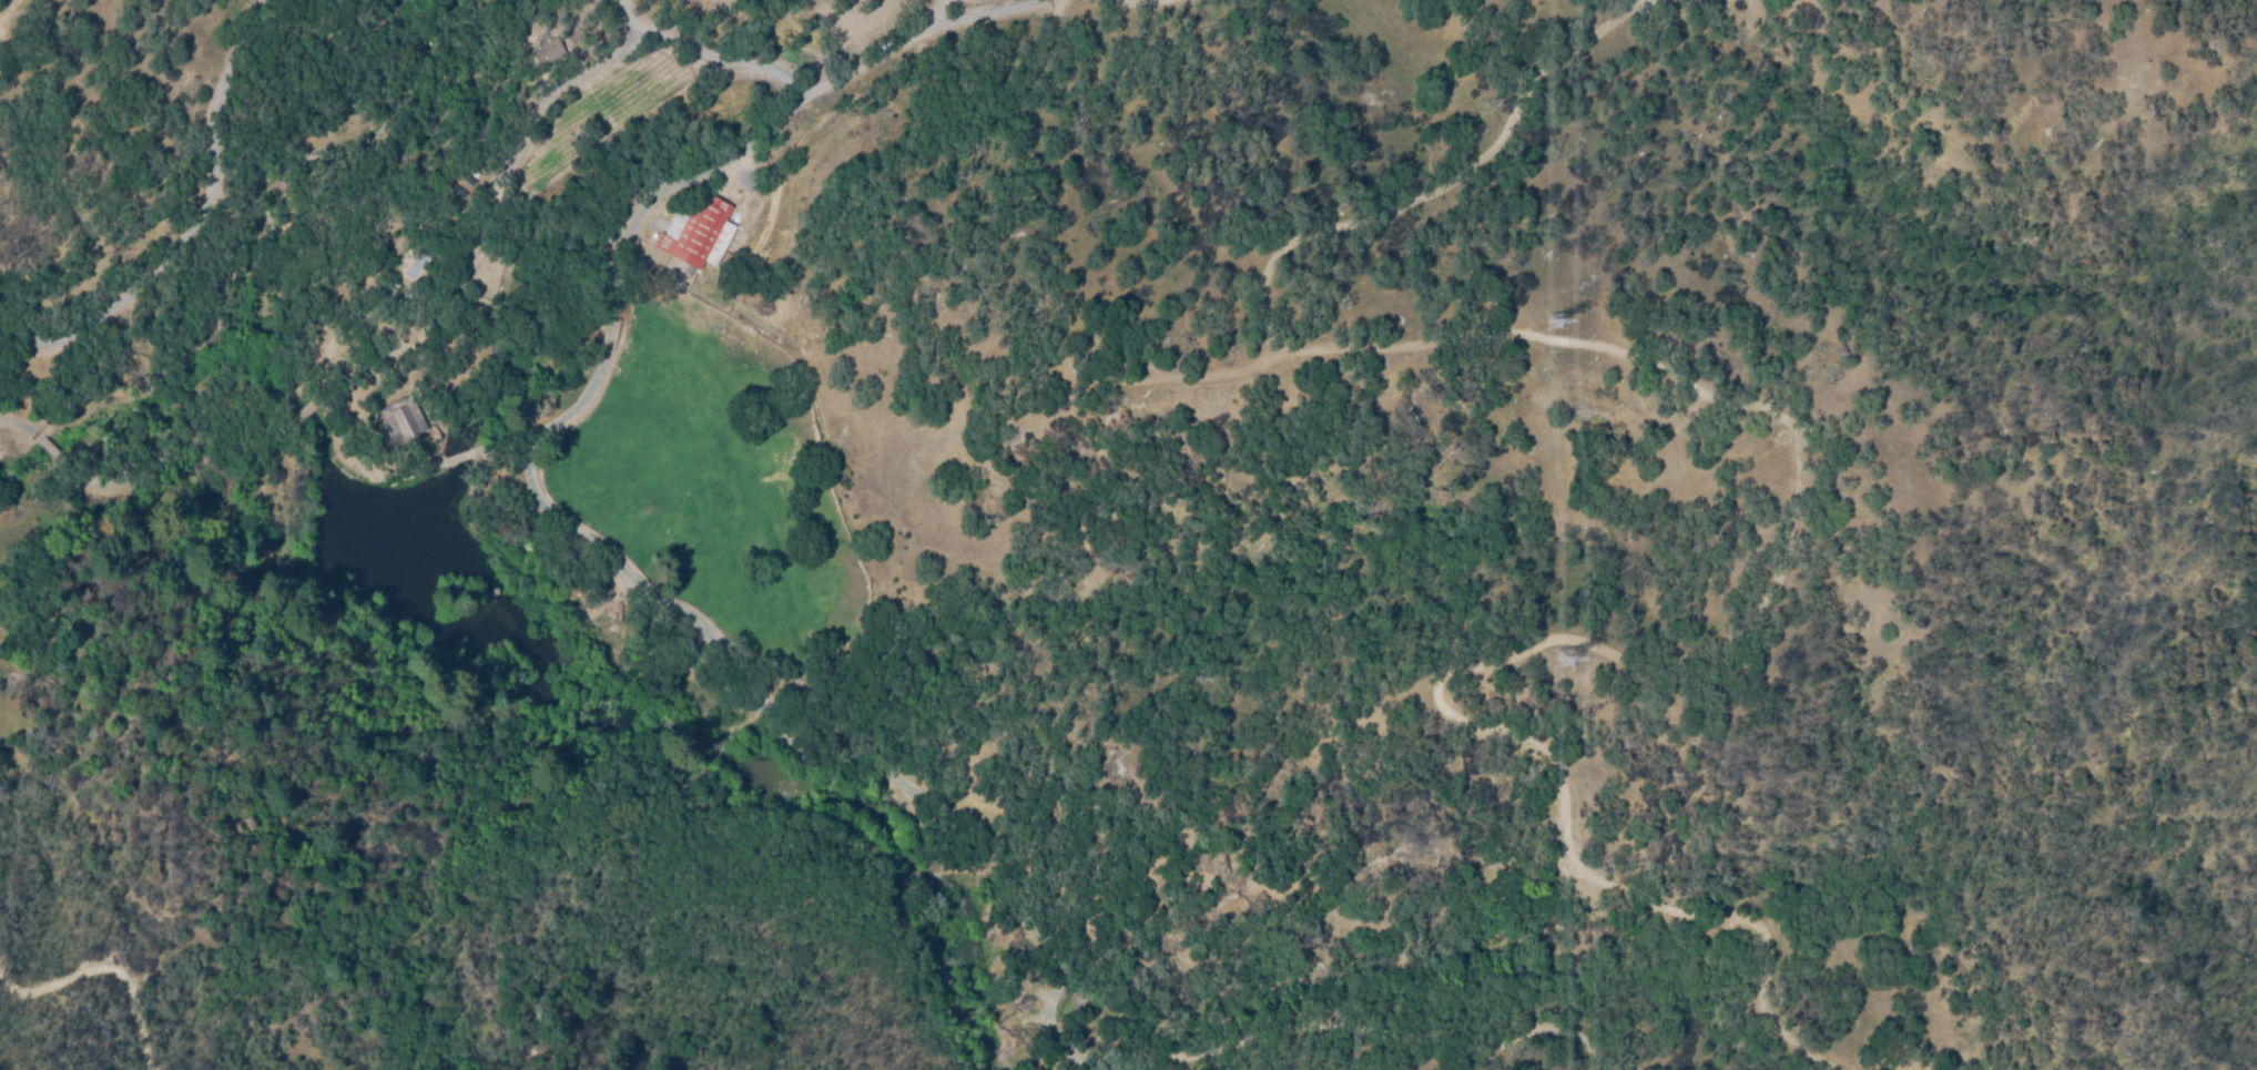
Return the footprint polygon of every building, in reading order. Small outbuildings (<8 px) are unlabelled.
[(547,68),(542,70),(532,51),(547,42),(556,37),(567,57),(547,68)] [(678,262),(658,252),(685,193),(697,198),(701,191),(733,206),(726,222),(736,227),(720,261),(716,268),(704,263),(700,272),(678,262)] [(382,448),(373,425),(383,420),(378,410),(413,396),(426,430),(382,448)] [(311,400),(316,407),(297,424),(292,418),(311,400)]
